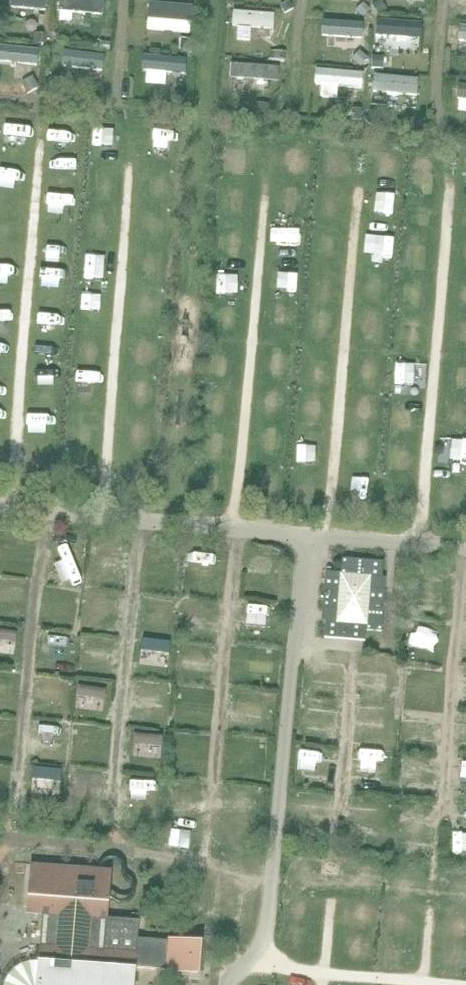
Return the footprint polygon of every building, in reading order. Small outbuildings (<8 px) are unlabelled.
[(316,68),(315,83),(361,87),(362,73),(316,68)] [(339,560),(338,575),(324,574),(319,621),(324,622),(324,638),(363,642),(364,631),(378,632),(382,581),(380,581),(381,563),(339,560)] [(135,968),(165,970),(165,973),(198,975),(201,943),(169,940),(169,942),(137,939),(138,923),(138,921),(107,919),(108,902),(108,897),(111,871),(105,871),(101,870),(96,870),(29,865),(26,906),(39,907),(39,916),(36,962),(31,962),(25,964),(20,966),(15,969),(11,972),(8,977),(5,981),(4,984),(133,984),(135,968)]
